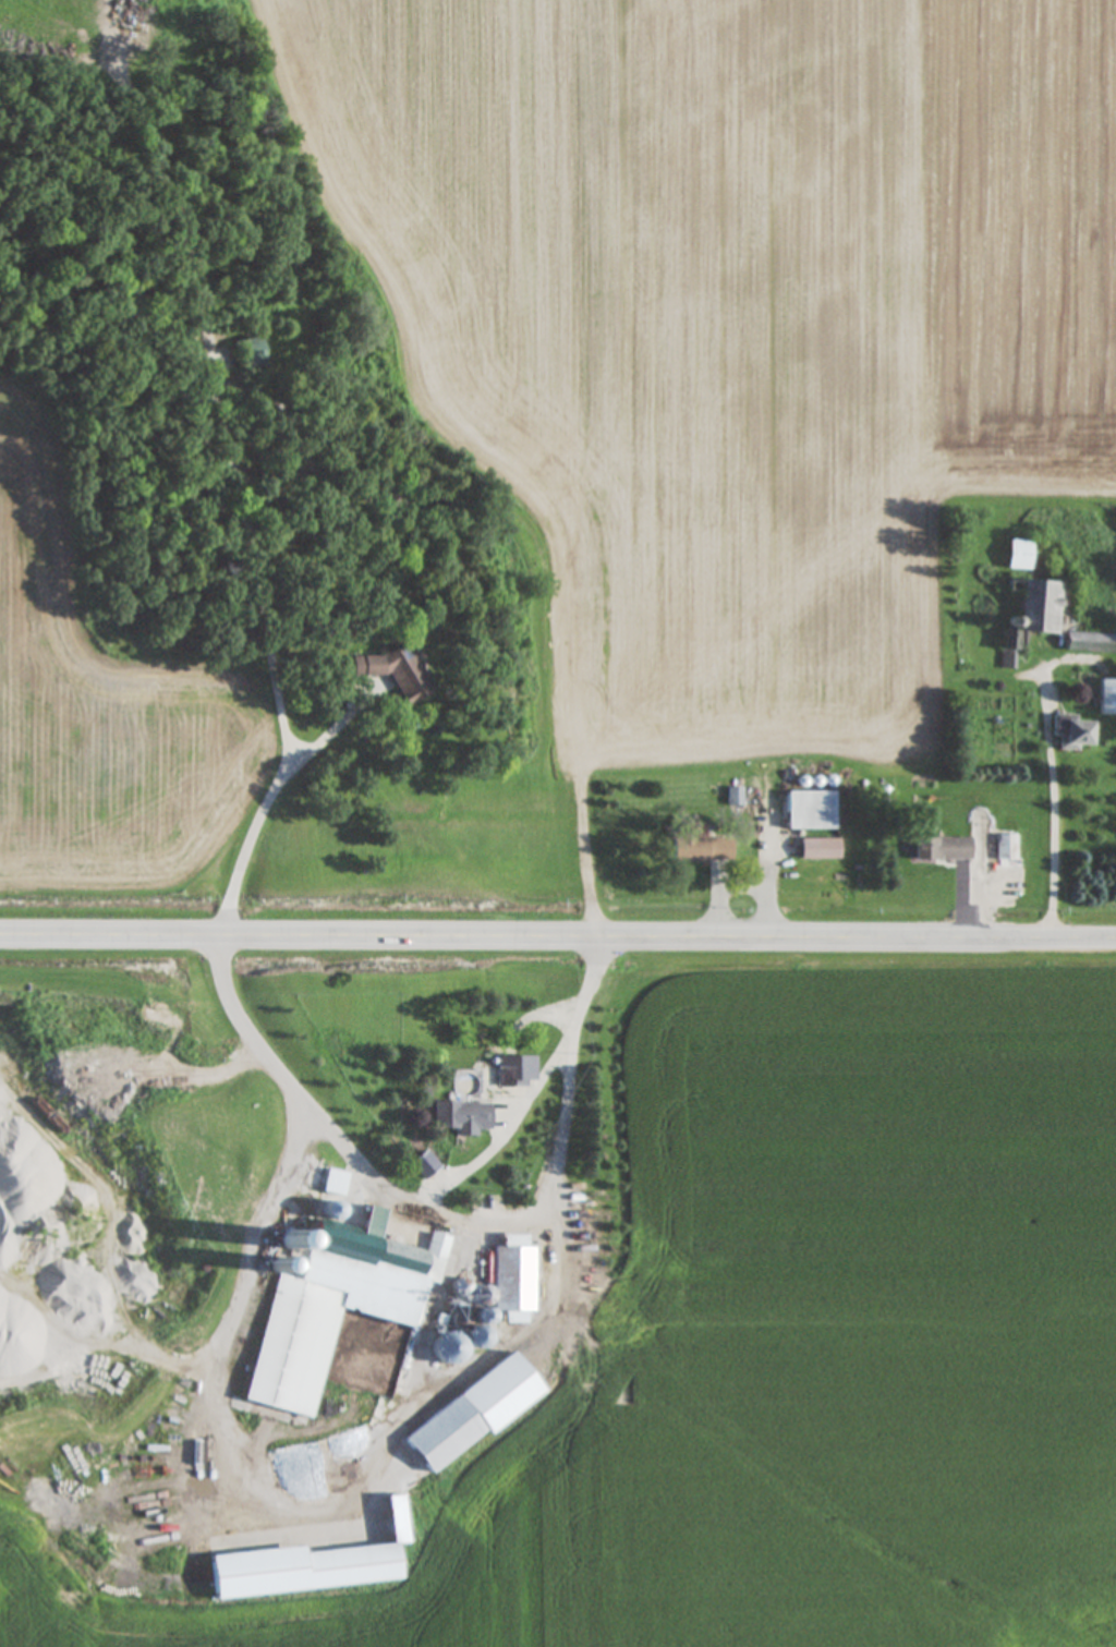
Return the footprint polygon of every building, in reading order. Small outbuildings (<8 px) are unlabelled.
[(234,342),(237,371),(264,369),(261,339),(234,342)] [(1032,571),(1032,542),(1010,542),(1010,571),(1032,571)] [(1017,670),(1019,634),(1058,636),(1061,585),(1022,583),(1020,628),(1005,627),(1003,669),(1017,670)] [(1115,634),(1067,634),(1067,653),(1115,653),(1115,634)] [(390,677),(405,708),(431,695),(431,693),(413,657),(400,658),(396,651),(383,658),(356,659),(353,660),(354,679),(390,677)] [(1101,681),(1101,717),(1115,717),(1115,681),(1101,681)] [(1058,719),(1058,751),(1094,751),(1094,719),(1058,719)] [(743,807),(743,789),(730,789),(730,807),(743,807)] [(835,831),(835,792),(789,792),(789,831),(835,831)] [(675,862),(733,862),(733,840),(707,840),(707,824),(676,824),(675,862)] [(996,862),(1017,862),(1017,836),(996,836),(996,862)] [(972,862),(972,839),(915,839),(915,862),(972,862)] [(802,840),(802,860),(840,860),(840,840),(802,840)] [(536,1086),(536,1056),(498,1056),(498,1086),(536,1086)] [(477,1134),(477,1131),(489,1131),(489,1103),(434,1102),(434,1133),(477,1134)] [(347,1173),(327,1169),(323,1193),(342,1197),(347,1173)] [(245,1402),(311,1418),(321,1377),(375,1391),(381,1365),(402,1370),(424,1280),(440,1284),(452,1236),(378,1218),(374,1234),(317,1219),(313,1235),(288,1228),(277,1270),(278,1271),(245,1402)] [(535,1247),(496,1247),(496,1312),(535,1312),(535,1247)] [(475,1306),(478,1306),(478,1324),(492,1324),(492,1287),(475,1287),(475,1306)] [(461,1332),(438,1333),(439,1363),(462,1363),(461,1332)] [(486,1432),(489,1435),(545,1393),(516,1353),(404,1437),(431,1474),(486,1432)]
